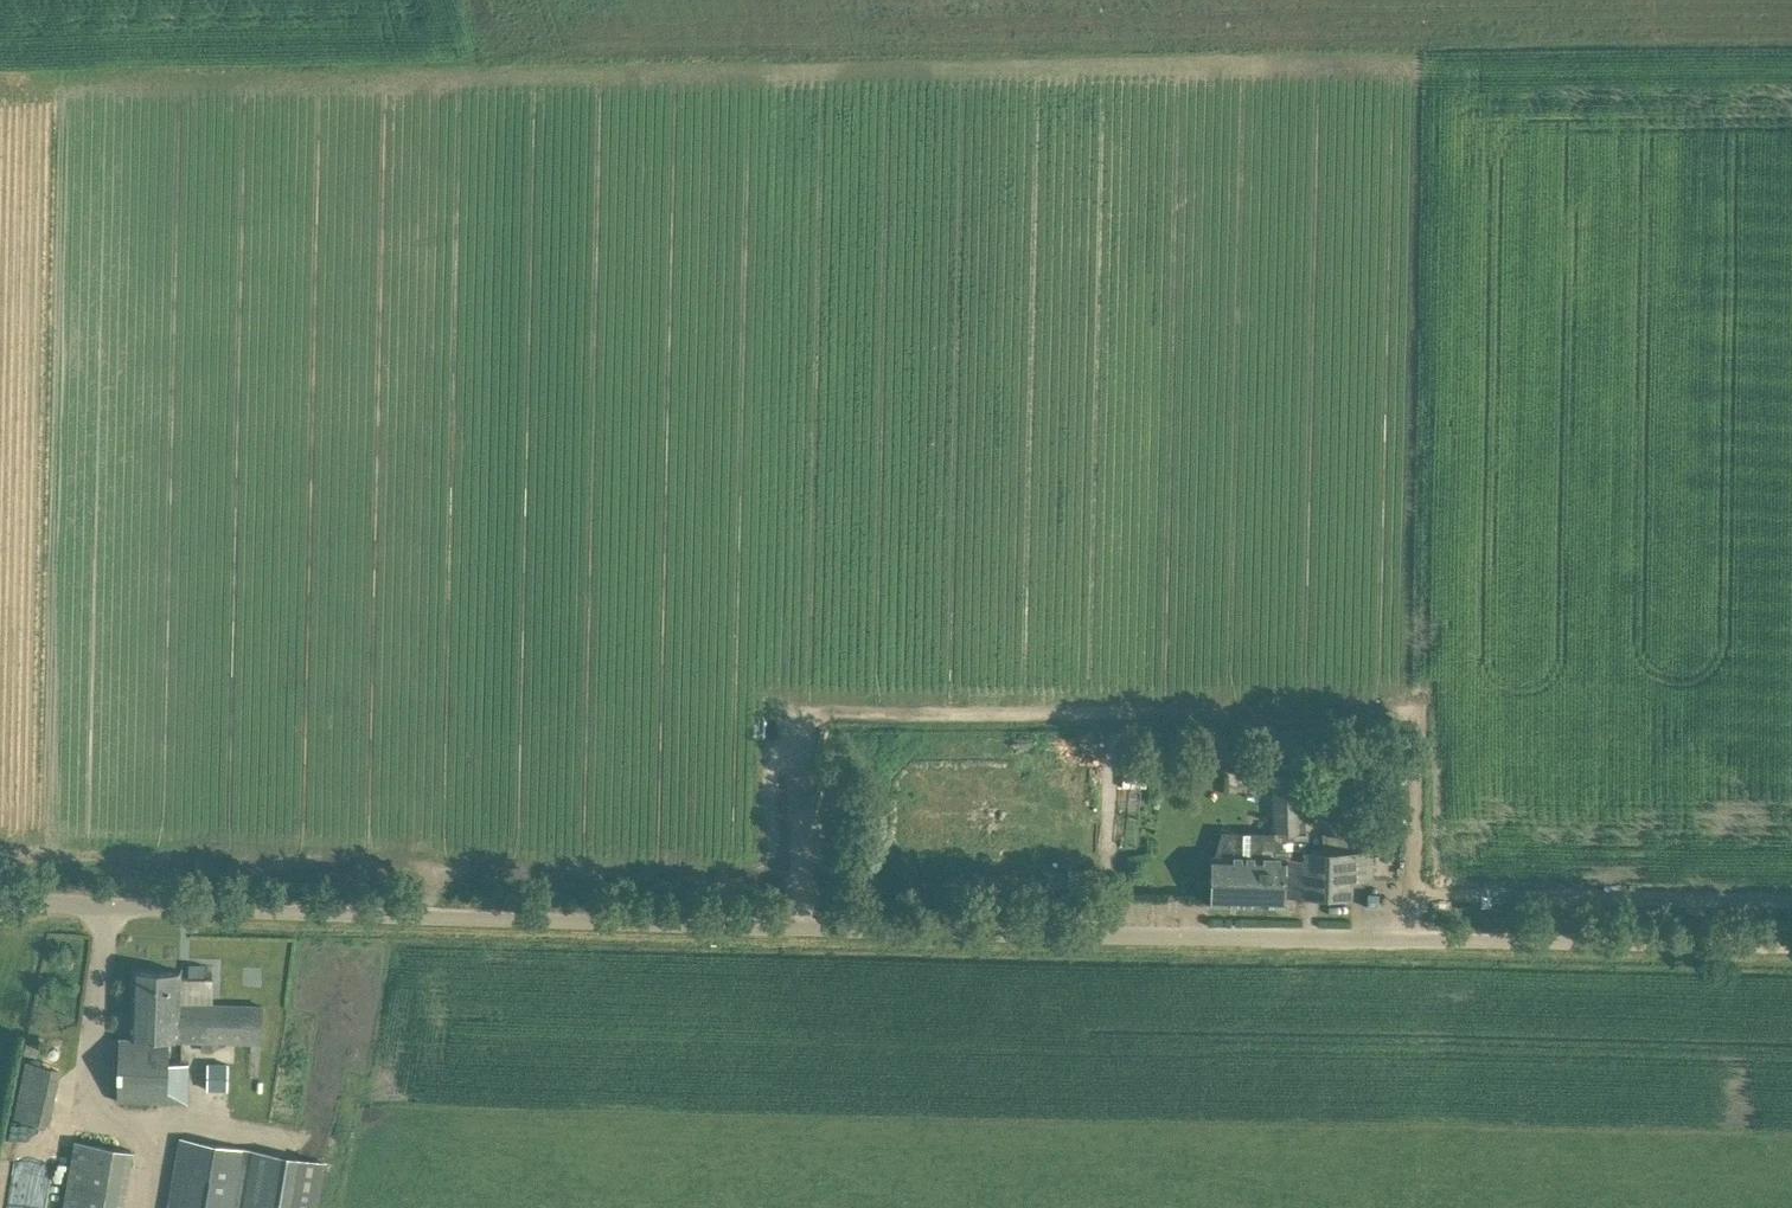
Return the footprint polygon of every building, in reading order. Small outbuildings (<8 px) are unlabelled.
[(1143,746),(1142,758),(1163,759),(1164,746),(1143,746)] [(1123,766),(1125,784),(1147,782),(1146,764),(1123,766)] [(1211,879),(1210,902),(1213,902),(1285,904),(1285,895),(1351,896),(1351,879),(1372,879),(1373,855),(1373,850),(1363,850),(1363,833),(1305,833),(1304,806),(1304,784),(1303,770),(1286,770),(1269,771),(1271,834),(1257,834),(1257,838),(1252,838),(1251,856),(1211,855),(1211,879)] [(188,964),(188,978),(204,978),(205,964),(188,964)] [(133,970),(133,993),(132,1037),(120,1037),(119,1101),(187,1103),(188,1063),(168,1063),(169,1039),(263,1042),(264,1006),(180,1003),(181,971),(133,970)] [(27,1040),(25,1053),(37,1055),(39,1042),(27,1040)] [(29,1058),(16,1115),(50,1123),(63,1066),(29,1058)] [(207,1062),(207,1092),(229,1092),(229,1062),(207,1062)] [(327,1163),(182,1137),(170,1207),(319,1207),(327,1163)] [(64,1207),(124,1207),(134,1150),(75,1140),(64,1207)]
